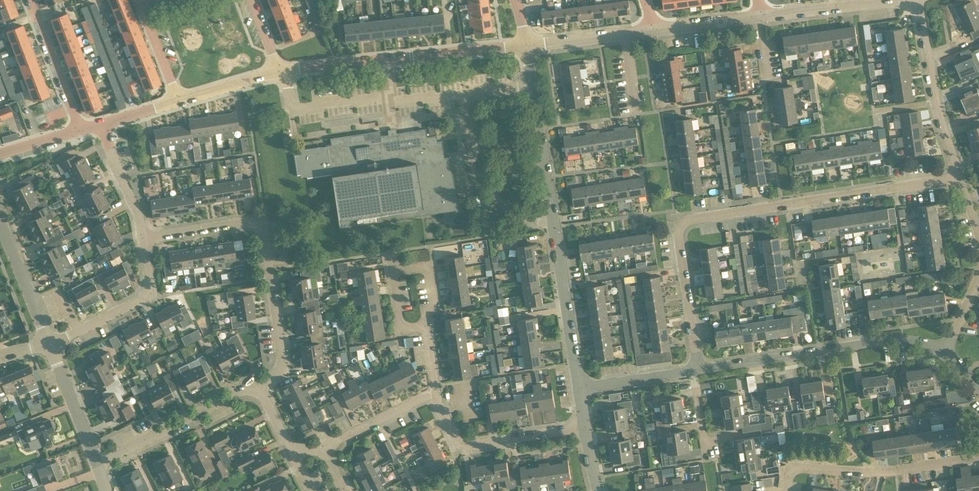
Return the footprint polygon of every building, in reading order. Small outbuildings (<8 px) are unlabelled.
[(81,8),(85,20),(91,18),(84,0),(75,4),(77,9),(81,8)] [(128,3),(127,0),(108,0),(112,9),(128,3)] [(604,4),(605,17),(618,16),(616,2),(616,0),(610,0),(611,3),(604,4)] [(677,7),(676,0),(663,0),(664,9),(677,7)] [(0,8),(0,14),(2,20),(18,15),(16,9),(19,8),(16,1),(13,2),(14,3),(0,8)] [(287,1),(271,8),(275,19),(292,13),(287,1)] [(616,2),(618,16),(630,14),(629,1),(616,2)] [(94,16),(100,14),(95,2),(89,4),(94,16)] [(472,11),(472,19),(489,17),(488,8),(485,8),(484,2),(467,4),(468,12),(472,11)] [(973,4),(972,2),(957,8),(967,32),(971,30),(975,38),(978,36),(978,17),(973,4)] [(112,9),(117,21),(133,14),(128,3),(112,9)] [(318,16),(314,4),(308,7),(312,18),(318,16)] [(605,17),(604,4),(592,5),(593,19),(605,17)] [(592,5),(579,7),(581,20),(593,19),(592,5)] [(581,20),(579,7),(567,8),(569,22),(581,20)] [(555,10),(556,23),(569,22),(567,8),(555,10)] [(544,24),(556,23),(555,10),(542,11),(544,24)] [(292,13),(275,19),(280,30),(296,24),(292,13)] [(55,32),(71,25),(67,14),(51,20),(55,32)] [(105,26),(100,14),(94,16),(99,28),(105,26)] [(133,14),(117,21),(121,32),(137,26),(133,14)] [(442,14),(429,15),(431,32),(444,31),(442,14)] [(431,32),(429,15),(417,17),(419,34),(431,32)] [(318,16),(312,18),(317,30),(323,28),(318,16)] [(405,18),(407,35),(419,34),(417,17),(405,18)] [(489,17),(472,19),(469,19),(470,26),(473,26),(474,34),(491,32),(490,23),(487,23),(486,17),(489,17)] [(90,31),(96,29),(91,18),(85,20),(81,22),(84,30),(89,28),(90,31)] [(393,19),(394,36),(407,35),(405,18),(393,19)] [(380,20),(382,38),(394,36),(393,19),(380,20)] [(368,22),(370,39),(382,38),(380,20),(368,22)] [(356,23),(358,40),(370,39),(368,22),(356,23)] [(345,41),(358,40),(356,23),(343,24),(345,41)] [(878,38),(878,30),(872,30),(871,23),(864,24),(865,39),(878,38)] [(301,36),(296,24),(280,30),(284,42),(301,36)] [(11,43),(27,37),(23,25),(7,31),(11,43)] [(55,32),(59,43),(75,37),(71,25),(55,32)] [(105,26),(99,28),(103,39),(109,37),(105,26)] [(137,26),(121,32),(126,44),(142,37),(137,26)] [(855,26),(843,27),(845,46),(857,44),(855,26)] [(831,29),(833,47),(845,46),(843,27),(831,29)] [(885,31),(887,43),(904,40),(903,28),(885,31)] [(100,41),(96,29),(90,31),(86,33),(90,44),(91,44),(94,43),(95,43),(94,43),(100,41)] [(819,31),(821,49),(833,47),(831,29),(819,31)] [(807,33),(810,51),(821,49),(819,31),(807,33)] [(810,51),(807,33),(795,34),(798,53),(798,57),(810,56),(810,51)] [(786,54),(798,53),(795,34),(783,36),(786,54)] [(11,43),(16,55),(32,48),(27,37),(11,43)] [(75,37),(59,43),(64,54),(80,48),(75,37)] [(109,37),(103,39),(108,51),(114,48),(109,37)] [(142,37),(126,44),(130,55),(146,48),(142,37)] [(904,40),(887,43),(888,55),(906,52),(904,40)] [(94,43),(91,44),(95,56),(99,54),(105,52),(100,41),(94,43),(95,43),(94,43)] [(959,71),(978,63),(978,61),(976,53),(978,52),(978,44),(971,47),(974,54),(955,61),(959,71)] [(730,62),(742,59),(741,49),(738,49),(738,46),(720,49),(721,56),(724,55),(725,62),(730,62)] [(32,48),(16,55),(20,66),(36,60),(32,48)] [(64,54),(68,66),(84,60),(80,48),(64,54)] [(114,48),(108,51),(112,62),(118,60),(114,48)] [(146,48),(130,55),(135,66),(151,60),(146,48)] [(109,63),(105,52),(99,54),(102,61),(103,66),(109,63)] [(906,52),(888,55),(890,67),(908,64),(906,52)] [(666,71),(678,69),(684,68),(683,61),(686,61),(685,54),(667,57),(668,60),(665,61),(666,71)] [(731,71),(749,68),(747,58),(742,59),(730,62),(731,71)] [(25,77),(41,71),(36,60),(20,66),(25,77)] [(84,60),(68,66),(73,77),(89,71),(84,60)] [(118,60),(112,62),(117,73),(123,71),(118,60)] [(139,78),(155,71),(151,60),(135,66),(139,78)] [(108,77),(114,75),(109,63),(103,66),(108,77)] [(563,81),(581,78),(581,77),(588,76),(586,63),(561,67),(563,81)] [(959,71),(962,80),(978,74),(978,72),(977,68),(978,67),(978,63),(959,71)] [(890,67),(892,78),(910,76),(908,64),(890,67)] [(749,68),(731,71),(733,81),(751,78),(749,68)] [(660,72),(662,82),(680,79),(678,69),(666,71),(660,72)] [(5,85),(11,83),(7,71),(1,73),(5,85)] [(25,77),(29,89),(45,83),(41,71),(25,77)] [(77,89),(93,83),(89,71),(73,77),(77,89)] [(117,73),(121,85),(127,83),(132,81),(130,75),(125,77),(124,74),(123,71),(117,73)] [(160,83),(155,71),(139,78),(144,89),(160,83)] [(108,77),(112,88),(118,86),(114,75),(108,77)] [(910,76),(892,78),(894,90),(912,87),(910,76)] [(581,78),(563,81),(566,94),(590,90),(589,85),(582,86),(581,78)] [(751,78),(733,81),(734,91),(752,88),(751,78)] [(127,83),(121,85),(126,97),(136,93),(133,85),(137,84),(137,83),(139,82),(138,79),(135,80),(127,83)] [(680,79),(662,82),(664,92),(682,89),(680,79)] [(5,85),(10,96),(15,94),(11,83),(5,85)] [(45,83),(29,89),(33,101),(49,95),(45,83)] [(77,89),(81,100),(97,94),(93,83),(77,89)] [(721,83),(714,84),(709,85),(711,101),(719,100),(718,92),(719,92),(719,90),(722,89),(721,83)] [(776,100),(794,97),(792,85),(774,88),(776,100)] [(118,86),(112,88),(117,100),(123,98),(118,86)] [(914,100),(912,87),(894,90),(896,102),(914,100)] [(964,106),(978,99),(978,92),(977,88),(960,96),(964,106)] [(683,100),(682,89),(664,92),(665,102),(683,100)] [(590,90),(566,94),(568,108),(585,105),(584,96),(591,95),(590,90)] [(15,94),(10,96),(12,101),(12,102),(17,100),(20,106),(25,104),(21,92),(15,94)] [(97,94),(81,100),(86,112),(102,106),(97,94)] [(778,112),(802,108),(801,97),(794,99),(794,97),(776,100),(778,112)] [(964,106),(969,116),(978,111),(978,99),(964,106)] [(7,117),(12,115),(9,107),(0,110),(0,118),(1,120),(7,117)] [(802,109),(802,108),(778,112),(780,125),(798,122),(796,110),(802,109)] [(741,116),(742,124),(758,121),(756,109),(740,111),(734,112),(735,116),(737,117),(741,116)] [(902,128),(920,125),(918,111),(894,115),(895,120),(901,119),(902,124),(895,125),(895,129),(902,128)] [(236,112),(224,114),(228,138),(233,137),(232,130),(239,129),(236,112)] [(228,138),(224,114),(212,115),(215,133),(221,132),(222,139),(228,138)] [(710,124),(714,123),(715,128),(720,127),(718,114),(713,115),(709,116),(710,124)] [(200,117),(204,142),(210,141),(209,134),(215,133),(212,115),(200,117)] [(188,119),(192,141),(192,136),(197,136),(198,142),(204,142),(200,117),(188,119)] [(679,133),(694,131),(692,118),(677,121),(679,133)] [(177,126),(181,150),(187,149),(186,142),(192,141),(188,119),(189,124),(177,126)] [(742,124),(744,136),(759,133),(758,121),(742,124)] [(971,142),(978,139),(978,124),(972,127),(973,129),(967,131),(971,142)] [(621,128),(624,147),(639,145),(636,125),(621,128)] [(920,125),(902,128),(903,136),(897,137),(898,142),(922,139),(920,125)] [(165,127),(168,145),(174,144),(175,151),(181,150),(177,126),(165,127)] [(168,145),(165,127),(153,129),(155,138),(149,139),(151,155),(163,153),(162,146),(168,145)] [(300,176),(330,172),(338,220),(339,228),(418,216),(418,217),(459,210),(450,156),(444,157),(441,140),(437,141),(436,135),(427,137),(426,128),(380,135),(381,141),(371,142),(370,138),(364,139),(363,132),(329,137),(331,144),(296,149),(297,154),(294,155),(297,174),(300,174),(300,176)] [(607,130),(610,149),(624,147),(621,128),(607,130)] [(592,132),(595,152),(610,149),(607,130),(592,132)] [(680,146),(695,143),(694,131),(679,133),(680,146)] [(578,134),(581,154),(595,152),(592,132),(578,134)] [(759,133),(744,136),(746,148),(761,146),(759,133)] [(566,156),(581,154),(578,134),(563,136),(566,156)] [(291,148),(290,138),(289,136),(282,137),(284,149),(291,148)] [(242,152),(249,151),(247,137),(240,138),(242,152)] [(924,153),(922,139),(898,142),(898,147),(898,148),(905,147),(906,156),(924,153)] [(865,141),(868,160),(882,158),(880,141),(872,142),(872,140),(865,141)] [(858,144),(851,145),(854,163),(868,160),(865,141),(857,142),(858,144)] [(680,146),(682,158),(697,156),(695,143),(680,146)] [(854,163),(851,145),(844,146),(843,144),(836,145),(839,165),(854,163)] [(822,150),(825,167),(839,165),(836,145),(829,147),(829,149),(822,150)] [(748,160),(763,158),(761,146),(746,148),(748,160)] [(811,169),(825,167),(822,150),(816,151),(815,149),(808,150),(811,169)] [(796,172),(811,169),(808,150),(800,151),(801,153),(794,154),(796,172)] [(697,156),(682,158),(684,170),(699,168),(697,156)] [(68,170),(70,176),(89,166),(84,157),(73,163),(70,157),(56,164),(61,174),(68,170)] [(242,157),(231,159),(232,166),(243,165),(242,157)] [(745,173),(765,170),(763,158),(748,160),(749,172),(745,173)] [(89,166),(70,176),(73,181),(69,183),(74,193),(85,187),(83,183),(86,182),(85,180),(94,176),(89,166)] [(686,182),(701,180),(699,168),(684,170),(686,182)] [(765,170),(745,173),(745,178),(750,178),(751,185),(767,183),(765,170)] [(11,192),(16,202),(34,193),(32,188),(37,185),(32,174),(21,180),(24,186),(11,192)] [(729,188),(727,176),(722,177),(716,178),(713,179),(714,185),(712,186),(714,196),(730,193),(729,188)] [(249,178),(234,180),(237,199),(242,198),(242,197),(252,195),(249,178)] [(644,178),(629,180),(632,198),(646,196),(644,178)] [(237,199),(234,180),(220,182),(223,200),(232,198),(232,199),(237,199)] [(632,198),(629,180),(615,182),(618,200),(632,198)] [(703,193),(701,180),(686,182),(688,195),(703,193)] [(206,185),(209,203),(214,202),(214,201),(223,200),(220,182),(206,185)] [(601,184),(603,202),(618,200),(615,182),(601,184)] [(601,184),(586,186),(589,205),(603,202),(601,184)] [(206,185),(192,187),(196,210),(195,204),(204,203),(204,204),(209,203),(206,185)] [(589,205),(586,186),(572,189),(575,207),(589,205)] [(87,191),(85,187),(74,193),(79,202),(83,200),(85,206),(104,196),(99,187),(91,191),(90,190),(87,191)] [(179,195),(182,214),(186,213),(186,212),(196,210),(192,187),(192,193),(179,195)] [(732,188),(734,198),(742,197),(742,193),(738,193),(737,187),(732,188)] [(34,193),(16,202),(21,212),(30,208),(32,213),(48,205),(45,199),(39,202),(34,193)] [(164,197),(167,215),(176,213),(176,215),(182,214),(179,195),(164,197)] [(104,196),(85,206),(88,211),(84,213),(89,222),(96,219),(97,219),(100,217),(98,213),(101,211),(101,210),(109,206),(104,196)] [(158,216),(167,215),(164,197),(150,200),(153,218),(158,218),(158,216)] [(918,206),(920,219),(938,216),(936,203),(918,206)] [(48,205),(32,213),(35,219),(27,223),(32,233),(50,224),(47,218),(53,215),(51,211),(48,205)] [(895,207),(875,210),(877,228),(890,226),(890,224),(897,223),(895,207)] [(862,212),(865,230),(877,228),(875,210),(862,212)] [(862,212),(850,214),(853,232),(865,230),(862,212)] [(853,232),(850,214),(837,216),(840,234),(853,232)] [(825,218),(828,236),(840,234),(837,216),(825,218)] [(938,216),(920,219),(922,232),(940,229),(938,216)] [(97,237),(115,228),(110,218),(102,222),(102,221),(98,223),(97,219),(96,219),(89,222),(89,223),(85,224),(90,234),(94,232),(97,237)] [(815,238),(828,236),(825,218),(812,220),(815,238)] [(78,227),(75,220),(70,223),(73,229),(78,227)] [(37,243),(45,238),(48,244),(52,242),(60,238),(63,236),(60,230),(58,226),(52,229),(50,224),(32,233),(37,243)] [(120,238),(115,228),(97,237),(100,243),(96,245),(101,254),(112,249),(109,245),(112,243),(112,242),(120,238)] [(924,244),(942,242),(940,229),(922,232),(918,233),(920,245),(924,244)] [(646,230),(641,231),(645,255),(646,254),(645,250),(650,250),(650,254),(656,253),(652,232),(647,233),(646,230)] [(636,231),(631,232),(634,252),(639,251),(640,255),(645,255),(641,231),(641,234),(637,235),(636,231)] [(634,252),(631,232),(631,236),(626,237),(626,233),(621,234),(625,258),(624,254),(629,253),(630,257),(635,256),(634,252)] [(616,235),(610,236),(614,255),(619,254),(620,259),(625,258),(621,234),(620,234),(621,238),(616,238),(616,235)] [(740,236),(741,242),(753,241),(752,234),(740,236)] [(880,242),(881,248),(889,247),(888,241),(887,241),(886,235),(879,236),(880,242)] [(614,255),(611,239),(606,240),(605,236),(600,237),(603,257),(609,256),(609,260),(614,259),(614,255)] [(590,239),(594,263),(593,259),(599,258),(599,262),(604,261),(603,257),(600,237),(601,241),(596,242),(595,238),(590,239)] [(52,242),(48,244),(44,245),(47,251),(39,255),(44,265),(66,254),(61,245),(63,244),(60,238),(52,242)] [(765,252),(781,250),(779,238),(763,240),(765,252)] [(589,263),(594,263),(590,239),(590,242),(585,243),(584,240),(579,241),(583,260),(588,259),(589,263)] [(225,262),(226,268),(235,267),(235,265),(245,264),(243,249),(234,250),(233,241),(222,243),(225,262)] [(942,242),(924,244),(926,257),(944,254),(942,242)] [(79,246),(81,253),(89,250),(87,243),(79,246)] [(211,245),(214,264),(215,270),(226,268),(225,262),(222,243),(211,245)] [(519,259),(535,256),(534,250),(537,249),(536,243),(517,246),(519,259)] [(201,246),(204,265),(214,264),(211,245),(201,246)] [(818,258),(831,256),(830,249),(828,250),(828,245),(822,246),(822,251),(817,252),(818,258)] [(119,246),(110,250),(114,257),(123,253),(119,246)] [(190,248),(193,267),(194,273),(199,272),(198,266),(204,265),(201,246),(190,248)] [(702,261),(718,259),(716,246),(700,249),(702,261)] [(190,248),(179,250),(182,269),(189,268),(189,273),(194,273),(193,267),(190,248)] [(182,269),(179,250),(168,251),(170,260),(163,261),(165,277),(178,275),(177,270),(182,269)] [(767,265),(782,262),(781,250),(765,252),(767,265)] [(66,254),(44,265),(49,275),(57,271),(60,276),(75,269),(72,263),(70,263),(66,254)] [(944,254),(926,257),(928,270),(946,267),(944,254)] [(449,270),(465,267),(463,255),(445,258),(445,264),(448,264),(449,270)] [(519,259),(520,271),(539,268),(539,263),(536,263),(535,256),(519,259)] [(702,261),(704,274),(719,271),(718,259),(702,261)] [(114,273),(122,288),(132,283),(127,275),(133,272),(127,260),(121,263),(124,268),(114,273)] [(764,278),(784,275),(782,262),(767,265),(769,277),(764,278)] [(821,278),(839,275),(837,262),(819,265),(821,278)] [(750,267),(745,268),(747,280),(752,279),(757,279),(755,266),(750,267)] [(448,277),(448,282),(467,279),(465,267),(449,270),(450,277),(448,277)] [(96,275),(103,287),(108,285),(112,293),(122,288),(114,273),(111,268),(102,273),(96,275)] [(539,268),(520,271),(522,282),(539,280),(538,273),(540,273),(539,268)] [(358,286),(376,283),(374,269),(349,273),(349,277),(357,276),(358,286)] [(289,280),(291,291),(318,287),(317,281),(320,281),(319,270),(301,273),(301,277),(299,278),(299,279),(289,280)] [(586,280),(596,279),(596,274),(595,274),(595,270),(592,270),(593,274),(585,276),(586,280)] [(719,271),(704,274),(706,286),(721,284),(719,271)] [(96,275),(91,278),(82,283),(92,303),(102,298),(97,290),(103,287),(96,275)] [(624,277),(626,293),(631,292),(630,282),(637,281),(636,275),(624,277)] [(784,275),(764,278),(765,282),(770,282),(771,290),(786,287),(784,275)] [(821,278),(823,291),(841,288),(839,275),(821,278)] [(661,288),(661,287),(660,282),(664,282),(663,277),(643,279),(644,285),(640,286),(641,291),(645,290),(661,288)] [(467,279),(448,282),(449,287),(452,287),(453,294),(469,291),(467,279)] [(752,284),(752,279),(747,280),(748,293),(759,291),(758,283),(752,284)] [(522,282),(524,294),(543,291),(542,287),(540,287),(539,280),(522,282)] [(92,303),(82,283),(66,291),(73,303),(78,300),(82,308),(92,303)] [(353,296),(353,301),(378,297),(376,283),(358,286),(360,295),(353,296)] [(585,298),(609,295),(605,295),(605,290),(609,290),(608,284),(587,287),(588,293),(585,293),(585,298)] [(721,284),(706,286),(708,299),(723,296),(721,284)] [(305,302),(306,306),(319,304),(325,303),(324,299),(318,300),(318,298),(320,298),(318,287),(291,291),(293,302),(302,300),(303,302),(305,302)] [(664,287),(661,287),(661,288),(645,290),(646,296),(642,296),(642,301),(646,300),(663,298),(662,293),(665,292),(664,287)] [(841,288),(823,291),(824,303),(847,299),(846,295),(842,295),(841,288)] [(236,309),(253,306),(251,294),(239,296),(238,290),(226,292),(228,304),(235,302),(236,309)] [(469,291),(453,294),(454,301),(451,301),(452,306),(471,303),(470,297),(476,296),(475,290),(469,291)] [(544,297),(543,291),(524,294),(526,307),(543,304),(542,297),(544,297)] [(932,295),(935,313),(948,311),(945,293),(932,295)] [(893,296),(896,314),(908,312),(909,316),(907,298),(906,298),(905,294),(893,296)] [(586,304),(587,309),(607,306),(606,300),(610,300),(609,295),(585,298),(586,299),(589,298),(589,304),(586,304)] [(919,297),(922,314),(935,313),(932,295),(919,297)] [(881,298),(883,316),(896,314),(893,296),(881,298)] [(380,310),(378,297),(353,301),(349,301),(350,305),(361,304),(363,313),(380,310)] [(663,298),(646,300),(647,306),(643,307),(644,311),(648,311),(664,308),(663,303),(667,303),(666,297),(663,298)] [(907,298),(909,316),(922,314),(919,297),(907,298)] [(870,318),(883,316),(881,298),(868,300),(870,318)] [(847,299),(824,303),(826,315),(845,313),(843,300),(847,300),(847,299)] [(166,309),(174,324),(180,321),(183,327),(193,322),(185,305),(179,308),(177,303),(166,309)] [(712,305),(713,312),(718,311),(718,310),(725,309),(724,303),(712,305)] [(319,304),(306,306),(306,310),(303,311),(304,312),(295,314),(296,324),(317,321),(316,315),(320,314),(319,304)] [(499,317),(497,305),(497,304),(492,305),(492,306),(485,307),(486,315),(494,314),(494,318),(499,317)] [(255,318),(253,306),(236,309),(237,315),(230,316),(232,328),(244,326),(243,320),(255,318)] [(607,306),(587,309),(591,309),(591,314),(588,314),(589,319),(612,316),(612,315),(609,316),(608,311),(611,311),(611,306),(607,306)] [(649,321),(666,318),(665,313),(669,313),(668,307),(664,308),(648,311),(649,316),(645,317),(646,321),(649,321)] [(778,319),(781,336),(793,334),(793,332),(806,330),(803,307),(784,310),(786,318),(778,319)] [(155,314),(161,325),(155,328),(161,339),(171,333),(168,327),(174,324),(166,309),(155,314)] [(11,328),(4,310),(0,312),(0,332),(11,328)] [(357,323),(358,328),(382,324),(380,310),(363,313),(364,322),(357,323)] [(846,320),(845,313),(826,315),(828,329),(847,326),(847,325),(850,325),(849,320),(846,320)] [(509,316),(500,317),(501,324),(510,323),(509,316)] [(520,332),(537,329),(536,323),(538,323),(537,316),(518,319),(520,332)] [(612,316),(589,319),(589,320),(592,319),(592,324),(589,325),(590,329),(610,326),(609,321),(613,321),(612,316)] [(445,332),(465,329),(463,317),(446,319),(447,326),(444,327),(445,332)] [(741,324),(743,342),(756,340),(753,322),(752,317),(747,317),(748,323),(741,324)] [(667,329),(667,324),(670,323),(669,318),(666,319),(666,318),(649,321),(650,327),(646,327),(647,332),(651,331),(667,329)] [(133,325),(142,341),(147,338),(150,344),(161,339),(155,328),(150,330),(144,319),(133,325)] [(765,320),(768,338),(781,336),(778,319),(765,320)] [(753,322),(756,340),(768,338),(765,320),(753,322)] [(310,334),(311,339),(324,337),(327,336),(327,332),(323,333),(322,326),(317,327),(317,321),(296,324),(298,335),(307,333),(307,335),(310,334)] [(718,346),(731,344),(727,322),(722,322),(723,327),(715,328),(718,346)] [(727,322),(731,344),(743,342),(741,324),(728,326),(728,322),(727,322)] [(382,324),(358,328),(358,332),(366,331),(367,340),(385,338),(382,324)] [(136,344),(142,341),(133,325),(123,330),(128,342),(123,344),(128,355),(139,349),(136,344)] [(614,326),(610,326),(590,329),(590,330),(593,329),(594,335),(591,335),(591,340),(612,337),(611,332),(614,331),(614,326)] [(648,342),(652,341),(669,339),(668,334),(672,333),(671,328),(667,329),(651,331),(652,337),(648,337),(648,342)] [(449,337),(450,343),(466,341),(465,329),(445,332),(446,337),(449,337)] [(520,332),(522,344),(541,340),(540,335),(538,336),(537,329),(520,332)] [(229,345),(223,348),(232,366),(242,361),(238,353),(244,350),(236,334),(230,337),(230,338),(226,340),(229,345)] [(116,335),(109,338),(114,348),(121,345),(116,335)] [(301,357),(322,354),(321,348),(325,347),(324,341),(328,340),(327,336),(324,337),(311,339),(311,343),(309,344),(309,345),(300,346),(301,357)] [(612,337),(591,340),(595,340),(596,345),(592,345),(593,350),(613,347),(612,342),(616,341),(615,336),(612,337)] [(412,346),(411,337),(404,338),(405,347),(412,346)] [(669,339),(652,341),(653,347),(649,347),(650,353),(653,352),(659,352),(665,351),(670,350),(670,344),(673,344),(672,339),(669,339)] [(165,344),(169,351),(176,348),(172,340),(165,344)] [(541,340),(522,344),(524,355),(540,353),(539,346),(542,346),(541,340)] [(466,341),(450,343),(451,350),(448,351),(449,356),(468,353),(466,341)] [(639,343),(634,344),(636,354),(645,353),(644,346),(640,347),(639,343)] [(232,366),(223,348),(214,353),(211,347),(205,350),(213,366),(218,363),(223,371),(232,366)] [(613,347),(593,350),(596,350),(597,355),(594,355),(594,361),(614,358),(614,352),(617,352),(617,347),(613,347)] [(86,369),(91,379),(109,370),(110,370),(114,368),(111,362),(113,361),(108,351),(94,358),(97,363),(86,369)] [(468,353),(449,356),(450,361),(453,361),(454,367),(470,364),(468,353)] [(540,353),(524,355),(525,368),(545,365),(544,359),(542,360),(540,353)] [(166,363),(172,360),(169,354),(163,357),(166,363)] [(322,354),(301,357),(303,368),(312,367),(312,368),(315,367),(316,372),(325,370),(325,371),(329,370),(327,359),(323,360),(322,354)] [(200,365),(191,369),(200,387),(210,382),(206,374),(211,371),(203,355),(197,358),(200,365)] [(151,361),(148,356),(143,359),(145,364),(151,361)] [(503,359),(498,359),(500,373),(505,373),(504,364),(509,363),(508,358),(503,359)] [(200,387),(191,369),(188,363),(179,368),(172,371),(180,387),(186,384),(190,392),(200,387)] [(400,368),(409,385),(413,383),(412,381),(419,378),(411,363),(400,368)] [(470,364),(454,367),(455,374),(452,374),(453,380),(472,377),(470,364)] [(30,365),(20,369),(28,391),(39,387),(36,381),(30,365)] [(920,369),(922,385),(929,385),(930,390),(941,388),(938,370),(933,371),(932,367),(920,369)] [(389,374),(397,388),(403,385),(404,388),(409,385),(400,368),(389,374)] [(28,391),(20,369),(10,374),(16,389),(18,395),(28,391)] [(334,369),(330,371),(330,370),(326,372),(329,378),(331,383),(342,378),(339,373),(338,373),(337,371),(335,372),(334,369)] [(922,385),(920,369),(907,371),(908,374),(901,375),(904,393),(915,392),(914,387),(922,385)] [(109,370),(91,379),(96,389),(104,385),(106,390),(121,383),(116,373),(112,375),(110,370),(109,370)] [(166,382),(156,387),(166,405),(175,400),(171,391),(177,388),(169,373),(163,376),(166,382)] [(4,390),(6,394),(16,389),(10,374),(0,377),(0,378),(5,390),(4,390)] [(379,379),(387,396),(392,394),(391,391),(397,388),(389,374),(379,379)] [(887,374),(875,376),(878,393),(885,392),(885,394),(896,393),(894,377),(888,378),(887,374)] [(878,393),(875,376),(863,378),(864,382),(859,383),(861,398),(870,396),(870,394),(878,393)] [(281,388),(286,399),(302,391),(299,385),(303,383),(300,378),(297,380),(281,388)] [(325,380),(321,381),(324,387),(327,385),(331,383),(329,378),(325,380)] [(351,380),(362,403),(374,397),(369,384),(367,380),(358,385),(354,379),(351,380)] [(369,384),(374,397),(375,399),(382,396),(383,398),(387,396),(379,379),(369,384)] [(349,409),(362,403),(351,380),(347,382),(350,389),(341,393),(349,409)] [(812,382),(814,400),(820,399),(821,407),(827,406),(822,380),(812,382)] [(814,400),(812,382),(801,384),(804,401),(805,409),(815,407),(814,400)] [(121,383),(106,390),(107,390),(101,392),(104,398),(96,402),(101,412),(119,403),(116,397),(120,395),(116,386),(121,383)] [(542,410),(538,384),(533,385),(534,393),(527,394),(530,412),(542,410)] [(541,384),(538,384),(542,410),(555,408),(552,390),(542,392),(541,384)] [(166,405),(156,387),(147,392),(144,385),(138,388),(146,404),(151,401),(156,410),(166,405)] [(778,387),(781,405),(792,403),(789,386),(778,387)] [(780,405),(781,405),(778,387),(767,389),(770,407),(772,407),(773,413),(781,411),(780,405)] [(751,392),(753,404),(760,403),(758,390),(751,392)] [(291,410),(312,399),(309,394),(305,396),(302,391),(286,399),(291,410)] [(530,412),(527,394),(524,394),(525,398),(515,400),(518,419),(522,418),(522,416),(529,415),(528,412),(530,412)] [(723,407),(740,405),(739,394),(721,396),(723,407)] [(662,412),(683,408),(681,399),(667,401),(666,395),(652,397),(654,407),(661,406),(662,412)] [(932,399),(933,408),(948,406),(947,397),(932,399)] [(315,405),(312,399),(291,410),(297,420),(313,412),(310,408),(315,405)] [(335,419),(343,415),(342,412),(337,400),(328,405),(333,416),(335,419)] [(503,402),(505,418),(511,417),(512,420),(518,419),(515,400),(503,402)] [(605,410),(607,420),(627,417),(634,416),(633,410),(631,400),(618,402),(619,408),(605,410)] [(36,409),(37,412),(43,410),(42,407),(40,402),(34,404),(36,409)] [(498,420),(505,418),(503,402),(490,404),(493,423),(498,422),(498,420)] [(105,421),(116,416),(119,421),(130,416),(134,414),(129,404),(122,408),(119,403),(101,412),(105,421)] [(902,405),(903,412),(915,411),(914,403),(905,404),(902,405)] [(32,414),(37,412),(36,409),(34,404),(28,406),(30,411),(32,414)] [(725,418),(749,415),(742,416),(740,405),(723,407),(725,418)] [(902,405),(894,406),(895,413),(903,412),(902,405)] [(683,408),(662,412),(663,418),(656,419),(657,429),(671,427),(670,421),(684,419),(683,408)] [(828,424),(835,423),(833,408),(826,409),(828,424)] [(313,412),(297,420),(302,432),(322,422),(323,417),(319,409),(313,412)] [(17,420),(21,418),(23,418),(19,410),(14,412),(17,420)] [(858,419),(859,419),(865,418),(864,410),(857,411),(858,419)] [(805,411),(799,412),(799,415),(802,428),(808,427),(805,411)] [(799,415),(799,412),(792,414),(795,429),(802,428),(799,415)] [(750,425),(749,415),(725,418),(727,429),(744,426),(750,425)] [(767,429),(773,428),(771,416),(765,416),(766,422),(767,429)] [(5,420),(7,424),(8,426),(15,423),(13,417),(5,420)] [(627,417),(607,420),(608,430),(621,428),(622,434),(636,432),(635,422),(627,423),(627,417)] [(42,421),(23,428),(28,441),(39,437),(43,447),(52,443),(49,433),(54,431),(53,429),(55,427),(53,421),(50,421),(49,419),(42,422),(42,421)] [(761,430),(767,429),(766,422),(759,423),(759,424),(753,424),(754,431),(760,430),(761,430)] [(16,434),(13,425),(0,430),(0,441),(16,434)] [(234,436),(232,438),(231,443),(232,446),(238,443),(241,449),(260,440),(253,426),(234,436)] [(418,447),(435,439),(428,427),(412,435),(416,443),(409,447),(412,451),(418,447)] [(661,444),(688,440),(686,430),(672,433),(671,427),(657,429),(659,439),(666,438),(667,443),(661,444)] [(944,429),(947,447),(959,445),(956,427),(944,429)] [(932,431),(935,449),(947,447),(944,429),(932,431)] [(778,432),(780,444),(781,444),(786,443),(784,431),(778,432)] [(920,433),(923,450),(935,449),(932,431),(920,433)] [(611,452),(631,449),(630,443),(638,442),(636,432),(622,434),(623,440),(610,442),(611,452)] [(217,452),(222,450),(219,444),(230,439),(227,433),(211,440),(217,452)] [(909,435),(911,452),(923,450),(920,433),(909,435)] [(909,435),(897,437),(899,454),(911,452),(909,435)] [(753,437),(736,440),(733,440),(734,447),(737,447),(738,451),(761,447),(759,436),(753,437)] [(899,454),(897,437),(885,438),(888,456),(899,454)] [(399,441),(402,447),(408,444),(405,438),(399,441)] [(875,458),(888,456),(885,438),(873,440),(875,458)] [(389,458),(395,456),(389,439),(383,442),(389,458)] [(418,463),(441,452),(435,439),(418,447),(422,455),(416,459),(416,460),(418,463)] [(212,463),(200,440),(185,447),(200,477),(214,470),(218,479),(228,474),(220,459),(212,463)] [(689,450),(688,440),(661,444),(662,450),(661,450),(662,460),(676,458),(675,452),(689,450)] [(761,447),(738,451),(738,455),(736,456),(737,462),(757,459),(756,458),(755,448),(761,447)] [(376,459),(371,448),(355,456),(357,461),(352,464),(358,475),(374,467),(371,461),(376,459)] [(218,453),(224,466),(231,462),(225,449),(218,453)] [(632,455),(631,449),(611,452),(613,462),(626,460),(627,466),(641,464),(640,453),(632,455)] [(268,452),(254,460),(250,453),(234,460),(240,471),(251,465),(256,475),(275,466),(268,452)] [(441,452),(418,463),(420,467),(427,464),(431,473),(447,464),(441,452)] [(165,487),(182,479),(170,455),(154,463),(165,487)] [(757,459),(737,462),(737,468),(740,468),(741,472),(758,469),(763,469),(761,458),(756,458),(757,459)] [(518,487),(515,470),(509,471),(507,462),(500,463),(499,460),(494,461),(498,481),(505,479),(507,489),(512,488),(511,488),(518,487)] [(563,463),(556,464),(560,490),(565,489),(563,480),(571,478),(568,460),(563,460),(563,463)] [(488,490),(492,490),(490,482),(498,481),(494,461),(490,462),(490,464),(483,466),(488,490)] [(37,467),(32,469),(33,471),(32,471),(38,485),(61,476),(64,475),(61,469),(59,470),(56,462),(46,466),(45,464),(37,467)] [(549,462),(544,463),(547,482),(554,481),(556,490),(560,490),(556,464),(550,465),(549,462)] [(537,490),(541,490),(539,483),(547,482),(544,463),(539,464),(540,467),(533,468),(537,490)] [(30,464),(22,467),(24,472),(25,474),(32,471),(33,471),(32,469),(31,464),(30,464)] [(483,466),(477,467),(476,464),(470,465),(474,484),(482,483),(483,490),(488,490),(483,466)] [(518,487),(531,485),(532,490),(537,490),(533,468),(526,469),(525,466),(521,467),(521,469),(520,469),(520,468),(519,467),(515,468),(515,469),(515,470),(518,487)] [(779,466),(766,467),(767,474),(780,472),(779,466)] [(966,466),(961,467),(962,477),(956,478),(959,490),(970,490),(966,466)] [(966,466),(970,490),(978,490),(978,480),(978,474),(972,475),(971,466),(966,466)] [(374,467),(358,475),(363,486),(383,476),(381,470),(376,472),(374,467)] [(148,489),(144,480),(141,481),(136,470),(121,477),(128,490),(144,490),(148,489)] [(693,490),(707,490),(704,474),(700,474),(701,481),(692,482),(693,490)] [(366,490),(380,490),(384,489),(382,483),(386,481),(383,476),(363,486),(366,490)] [(677,478),(679,490),(693,490),(692,482),(683,484),(682,477),(677,478)] [(677,478),(672,479),(673,485),(665,487),(665,490),(679,490),(677,478)] [(281,479),(263,488),(264,490),(287,490),(281,479)] [(665,487),(655,488),(654,481),(650,482),(652,490),(665,490),(665,487)] [(637,490),(652,490),(650,482),(646,482),(645,482),(646,490),(637,490)] [(750,483),(732,485),(733,490),(751,490),(750,483)]
